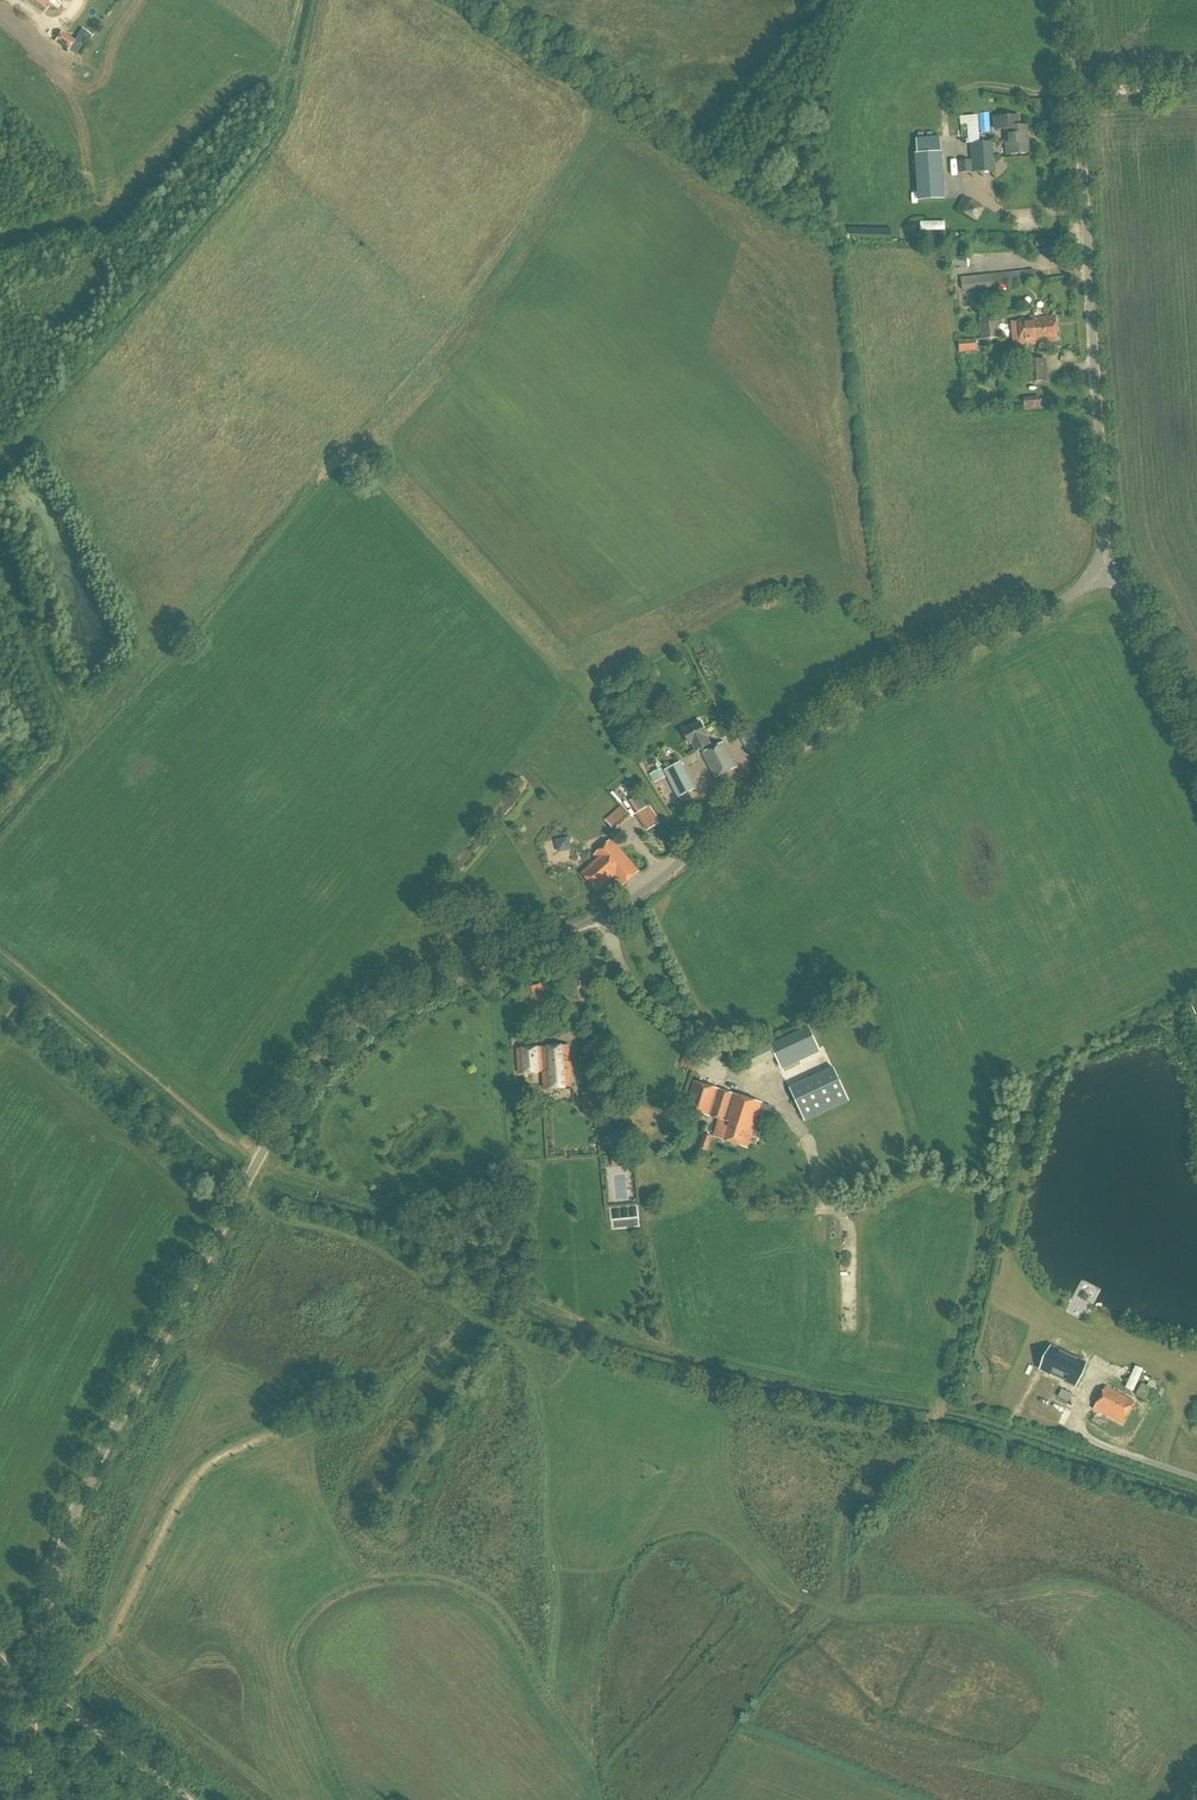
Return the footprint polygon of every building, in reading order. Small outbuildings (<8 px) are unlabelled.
[(69,50),(76,55),(90,34),(82,29),(74,40),(61,31),(54,42),(68,52),(69,50)] [(981,115),(966,115),(966,135),(981,136),(981,115)] [(1005,130),(1007,155),(1029,153),(1027,125),(1020,126),(1019,115),(993,116),(993,131),(1005,130)] [(958,161),(958,173),(994,171),(992,142),(970,143),(971,160),(958,161)] [(916,153),(919,201),(944,199),(941,151),(916,153)] [(976,221),(978,221),(985,208),(985,206),(973,199),(970,200),(963,213),(964,214),(976,221)] [(922,221),(922,230),(946,228),(945,219),(922,221)] [(952,266),(966,266),(966,258),(953,258),(952,266)] [(960,277),(962,289),(1034,279),(1032,268),(960,277)] [(1021,343),(1021,345),(1058,342),(1056,317),(1019,319),(1019,321),(1011,321),(1012,344),(1021,343)] [(981,320),(983,339),(999,338),(998,319),(981,320)] [(958,341),(959,352),(967,351),(967,350),(976,349),(975,339),(958,341)] [(1028,383),(1047,381),(1046,360),(1027,361),(1028,383)] [(1028,396),(1029,406),(1042,406),(1041,396),(1028,396)] [(642,672),(647,682),(655,678),(650,668),(642,672)] [(702,753),(715,778),(737,767),(724,742),(712,748),(706,736),(707,735),(701,722),(684,731),(690,744),(692,743),(697,751),(701,749),(703,753),(702,753)] [(738,737),(750,755),(762,747),(750,730),(738,737)] [(663,770),(677,798),(695,790),(680,762),(663,770)] [(654,783),(666,777),(661,768),(649,774),(654,783)] [(604,819),(615,833),(633,818),(621,805),(604,819)] [(583,873),(597,890),(613,876),(622,886),(639,871),(612,839),(594,855),(598,860),(583,873)] [(479,914),(484,917),(488,914),(489,909),(479,898),(474,898),(470,901),(471,905),(479,914)] [(577,965),(569,981),(580,987),(588,970),(577,965)] [(523,991),(530,1011),(548,1004),(540,984),(523,991)] [(820,1050),(818,1046),(809,1026),(771,1044),(770,1045),(781,1068),(782,1068),(820,1050)] [(682,1065),(694,1069),(701,1047),(689,1043),(682,1065)] [(543,1072),(544,1089),(572,1087),(569,1045),(517,1049),(519,1073),(543,1072)] [(790,1088),(805,1121),(848,1102),(833,1069),(790,1088)] [(719,1139),(748,1148),(762,1103),(694,1081),(686,1109),(724,1121),(719,1139)] [(582,1094),(583,1112),(597,1111),(596,1093),(582,1094)] [(707,1150),(711,1137),(704,1135),(699,1148),(707,1150)] [(498,1241),(518,1243),(519,1235),(499,1233),(498,1241)] [(1076,1390),(1088,1365),(1050,1348),(1038,1373),(1076,1390)] [(1101,1388),(1093,1408),(1124,1420),(1132,1400),(1101,1388)] [(1072,1394),(1062,1389),(1059,1397),(1069,1402),(1072,1394)]
